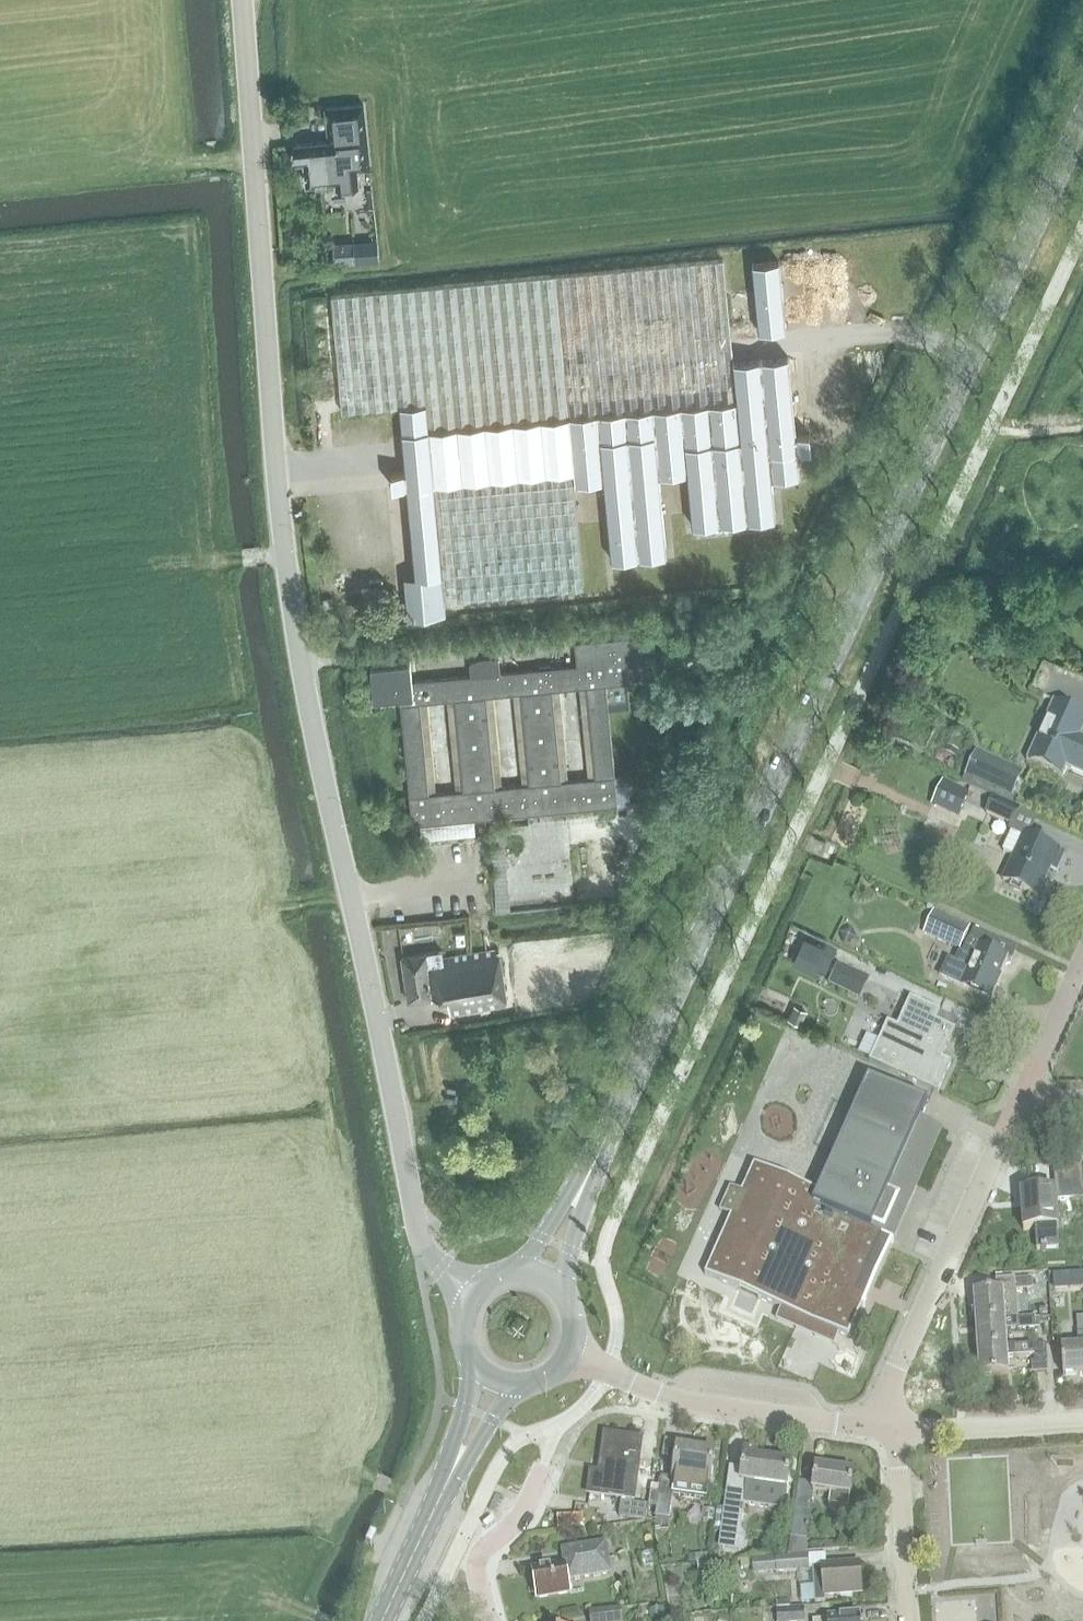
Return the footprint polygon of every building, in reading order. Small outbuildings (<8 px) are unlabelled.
[(369,169),(362,105),(324,109),(324,112),(333,111),(334,111),(334,117),(336,132),(337,140),(337,141),(331,141),(328,142),(327,142),(293,146),(295,162),(304,161),(306,184),(337,181),(338,187),(357,186),(355,171),(369,169)] [(351,240),(352,261),(376,259),(374,238),(351,240)] [(341,413),(399,408),(406,474),(392,475),(392,489),(407,487),(415,577),(405,578),(407,608),(403,609),(404,619),(445,615),(444,602),(583,589),(573,484),(575,484),(575,485),(603,482),(611,561),(666,555),(658,477),(687,474),(692,526),(775,518),(771,479),(799,477),(796,450),(798,450),(798,451),(811,450),(809,434),(796,435),(796,436),(795,436),(788,358),(732,363),(723,259),(330,296),(341,413)] [(752,264),(758,332),(785,330),(779,261),(752,264)] [(1043,608),(1055,602),(1048,586),(1035,592),(1043,608)] [(489,662),(489,661),(479,662),(479,663),(469,664),(470,677),(411,683),(409,662),(397,663),(370,666),(373,698),(400,695),(412,825),(419,824),(473,819),(616,806),(614,779),(614,776),(605,686),(646,681),(641,637),(575,643),(577,666),(500,674),(499,661),(489,662)] [(1052,701),(1025,760),(1061,777),(1065,769),(1082,777),(1082,739),(1079,737),(1082,729),(1082,715),(1052,701)] [(959,750),(947,745),(944,751),(955,757),(959,750)] [(1023,772),(975,750),(963,775),(1011,797),(1023,772)] [(884,765),(882,760),(877,758),(872,760),(870,765),(872,770),(877,772),(882,770),(884,765)] [(968,793),(943,781),(931,804),(956,817),(968,793)] [(1020,809),(991,796),(984,812),(1012,825),(1020,809)] [(510,911),(502,828),(488,829),(496,912),(510,911)] [(1036,896),(1056,851),(1023,835),(1011,830),(1002,850),(1013,856),(1002,881),(1036,896)] [(969,926),(933,910),(923,934),(958,950),(969,926)] [(996,941),(973,930),(962,953),(958,951),(954,962),(947,959),(934,986),(955,996),(959,986),(989,999),(999,977),(997,976),(1005,959),(991,953),(996,941)] [(834,954),(803,940),(801,946),(806,949),(799,965),(824,977),(834,954)] [(506,1005),(498,950),(442,958),(441,951),(400,957),(407,1001),(447,996),(450,1014),(506,1005)] [(850,994),(860,973),(837,962),(828,983),(850,994)] [(939,1012),(909,998),(896,1027),(886,1022),(869,1059),(868,1062),(936,1093),(938,1090),(950,1063),(941,1059),(954,1030),(935,1021),(939,1012)] [(800,1026),(806,1013),(794,1007),(788,1020),(800,1026)] [(924,1105),(865,1080),(817,1192),(753,1164),(704,1275),(848,1339),(862,1307),(863,1307),(864,1305),(863,1305),(866,1297),(856,1293),(881,1238),(891,1243),(892,1241),(888,1239),(902,1207),(905,1209),(941,1130),(918,1120),(924,1105)] [(1082,1192),(1081,1171),(1053,1173),(1054,1192),(1020,1194),(1022,1231),(1035,1230),(1036,1250),(1056,1249),(1055,1228),(1056,1228),(1054,1199),(1081,1198),(1081,1192),(1082,1192)] [(1055,1288),(1081,1286),(1080,1272),(1054,1274),(1055,1288)] [(1015,1318),(1017,1318),(1015,1291),(1031,1290),(1030,1279),(1013,1280),(1013,1279),(994,1280),(995,1292),(974,1293),(975,1321),(1015,1319),(1015,1318)] [(1004,1345),(1003,1330),(1034,1328),(1033,1317),(1017,1318),(1015,1318),(1015,1319),(975,1321),(977,1347),(1004,1345)] [(1076,1319),(1078,1348),(1061,1349),(1062,1376),(1082,1375),(1082,1318),(1076,1319)] [(1047,1372),(1045,1344),(1031,1345),(1033,1361),(1018,1363),(1019,1374),(1047,1372)] [(1004,1345),(977,1347),(979,1376),(1006,1375),(1005,1357),(1016,1356),(1016,1345),(1004,1345)] [(585,1495),(620,1499),(618,1517),(645,1521),(647,1506),(632,1504),(641,1439),(603,1434),(598,1472),(589,1471),(585,1495)] [(713,1452),(676,1447),(672,1474),(672,1480),(673,1480),(672,1496),(706,1500),(709,1479),(713,1452)] [(770,1455),(742,1451),(740,1469),(729,1467),(720,1534),(739,1536),(743,1505),(783,1510),(785,1490),(789,1463),(769,1460),(770,1455)] [(852,1472),(815,1466),(813,1484),(798,1482),(790,1538),(804,1539),(811,1492),(829,1494),(828,1506),(847,1509),(849,1497),(848,1497),(852,1472)] [(610,1573),(605,1542),(560,1549),(563,1565),(531,1570),(535,1599),(569,1593),(567,1580),(610,1573)] [(808,1570),(807,1555),(751,1558),(752,1574),(808,1570)] [(697,1563),(698,1578),(718,1576),(717,1562),(697,1563)] [(860,1593),(858,1564),(821,1566),(821,1570),(812,1570),(814,1601),(823,1600),(822,1596),(860,1593)] [(650,1620),(665,1617),(664,1607),(649,1609),(650,1620)] [(620,1608),(588,1611),(589,1620),(621,1620),(620,1608)] [(802,1608),(776,1609),(776,1620),(803,1620),(802,1608)]
